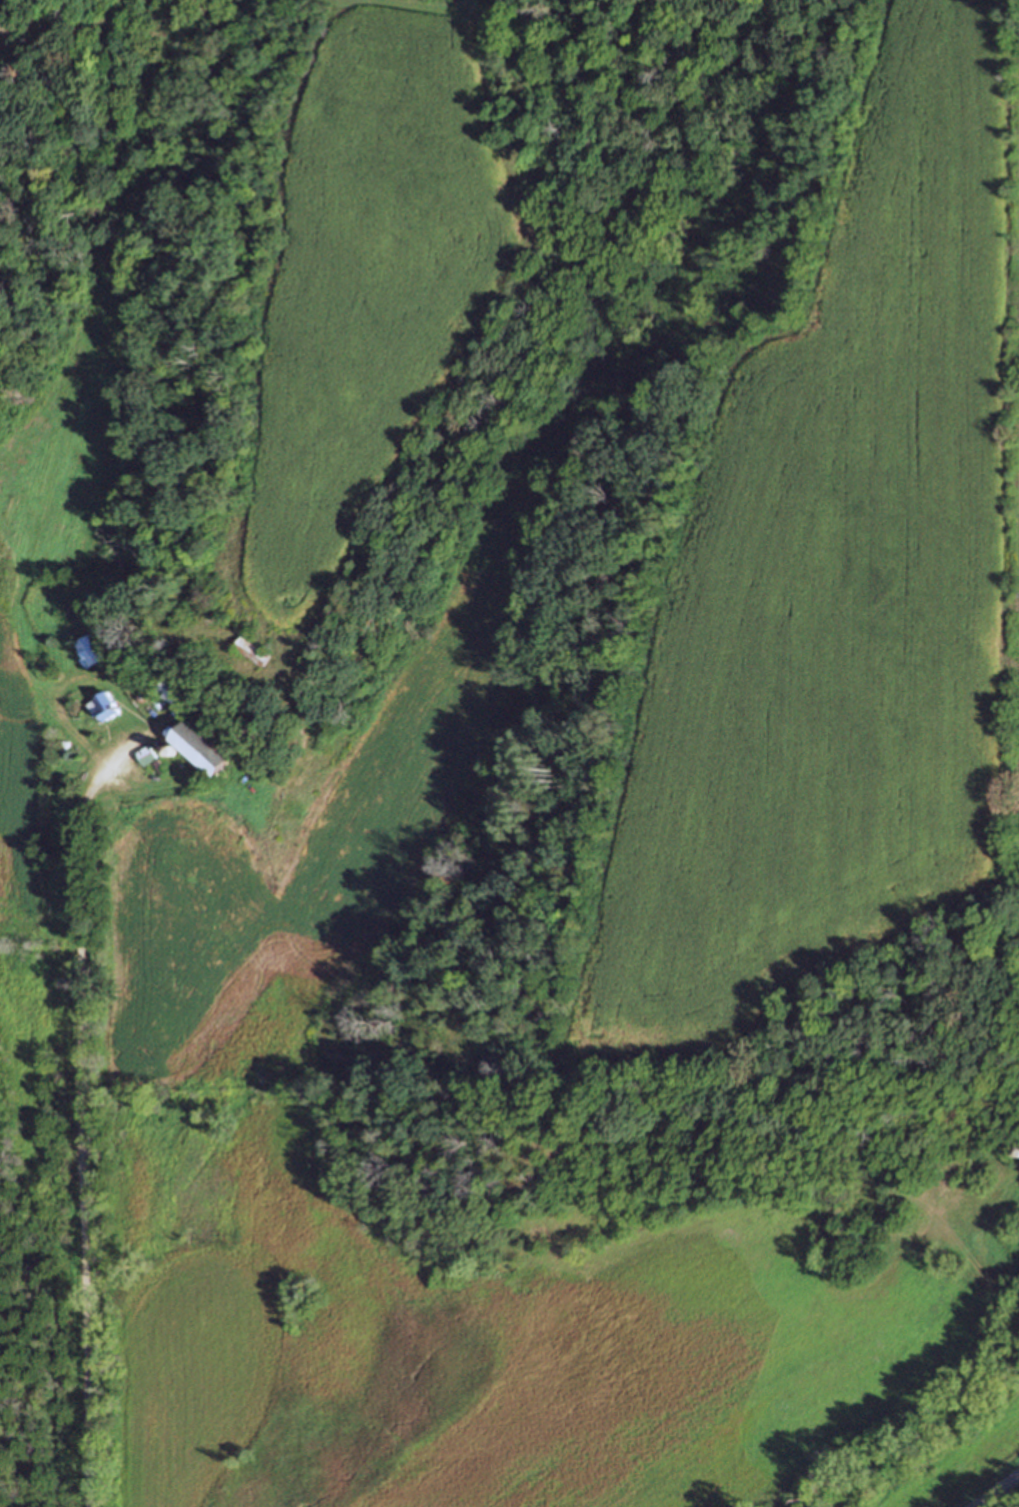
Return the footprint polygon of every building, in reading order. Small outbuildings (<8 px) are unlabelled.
[(75,641),(90,632),(104,655),(89,664),(75,641)] [(239,646),(246,635),(275,654),(269,664),(239,646)] [(157,691),(168,674),(191,689),(179,706),(157,691)] [(120,710),(105,719),(102,715),(95,719),(85,702),(107,688),(120,710)] [(185,720),(231,759),(216,777),(163,731),(169,724),(176,730),(185,720)] [(149,743),(157,757),(145,765),(137,751),(149,743)] [(157,759),(165,770),(160,773),(152,763),(157,759)] [(931,1175),(919,1180),(915,1171),(927,1166),(931,1175)]
